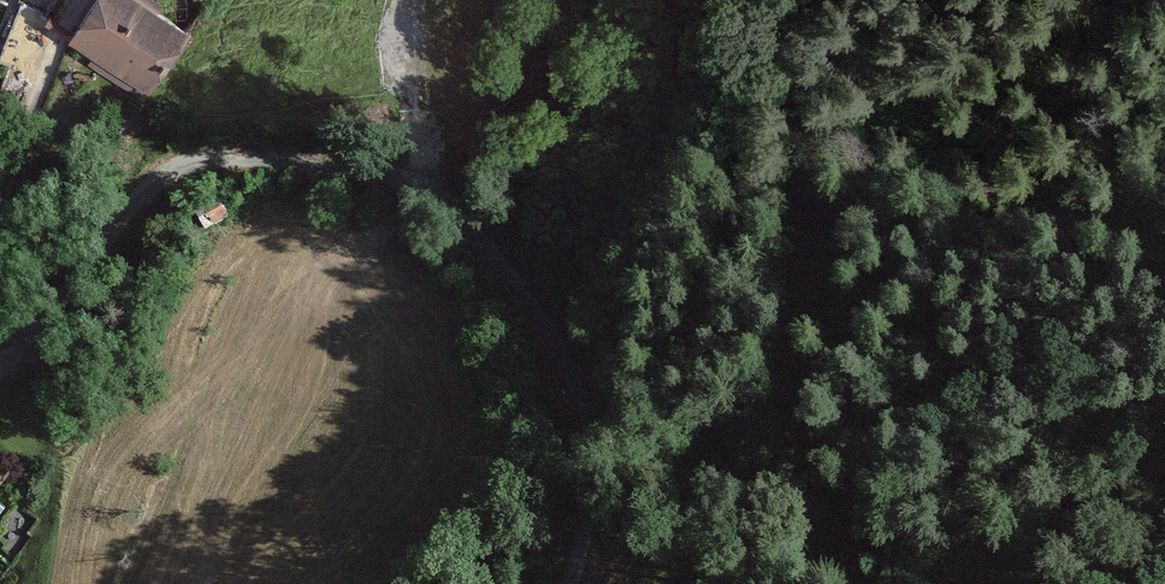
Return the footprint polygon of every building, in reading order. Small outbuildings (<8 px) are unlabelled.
[(142,0),(109,0),(79,47),(157,97),(196,35),(142,0)] [(19,482),(0,467),(0,505),(19,482)]
